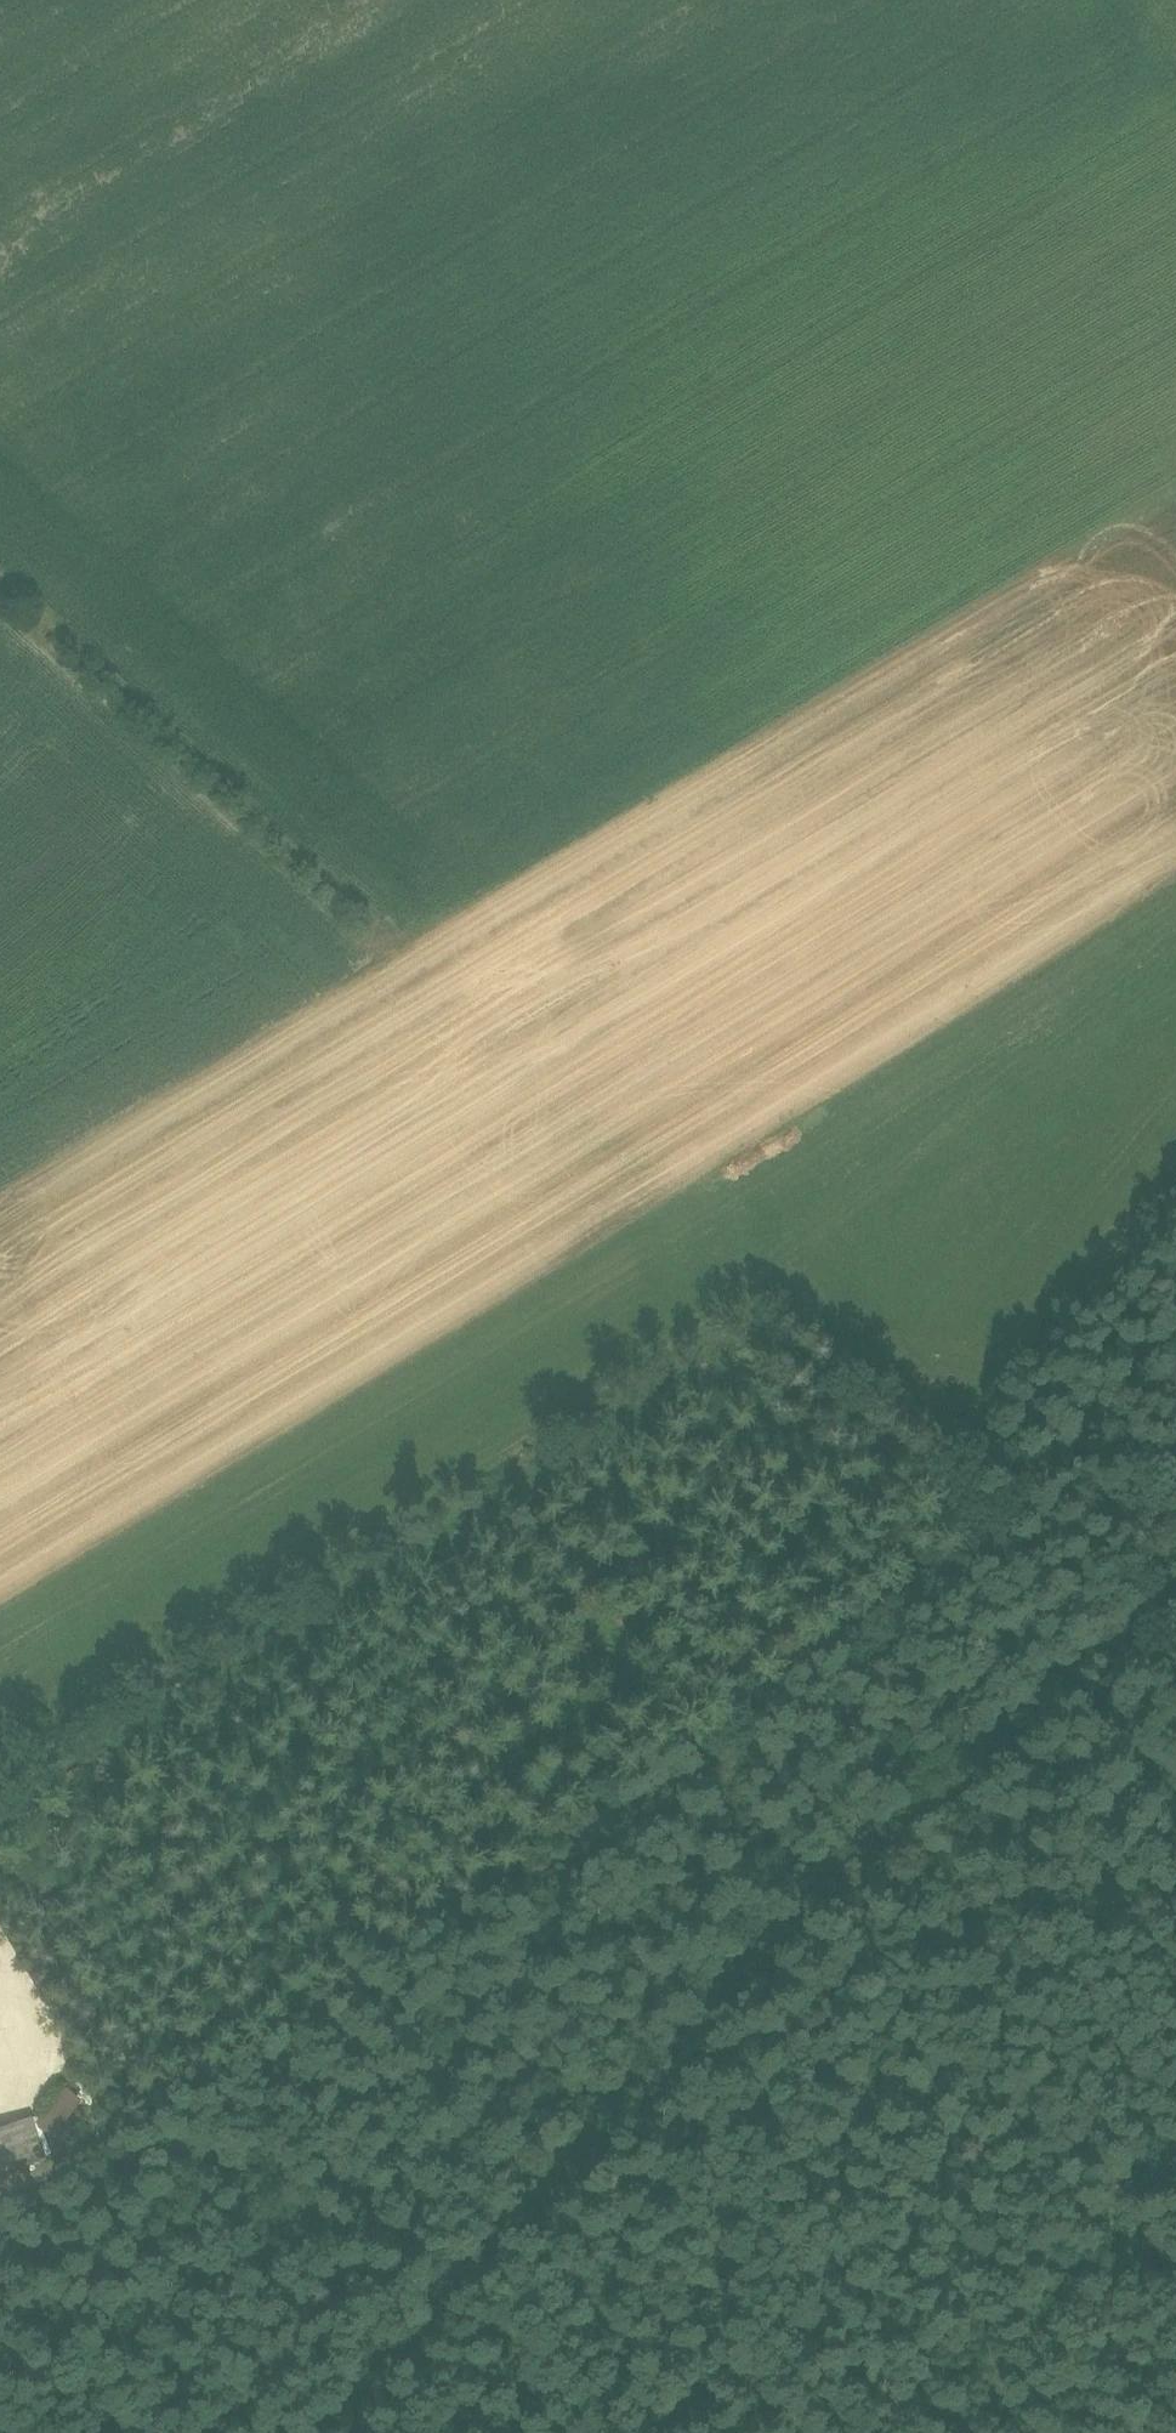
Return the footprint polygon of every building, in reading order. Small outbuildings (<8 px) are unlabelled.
[(33,2121),(0,2132),(0,2155),(7,2174),(46,2160),(33,2121)]
